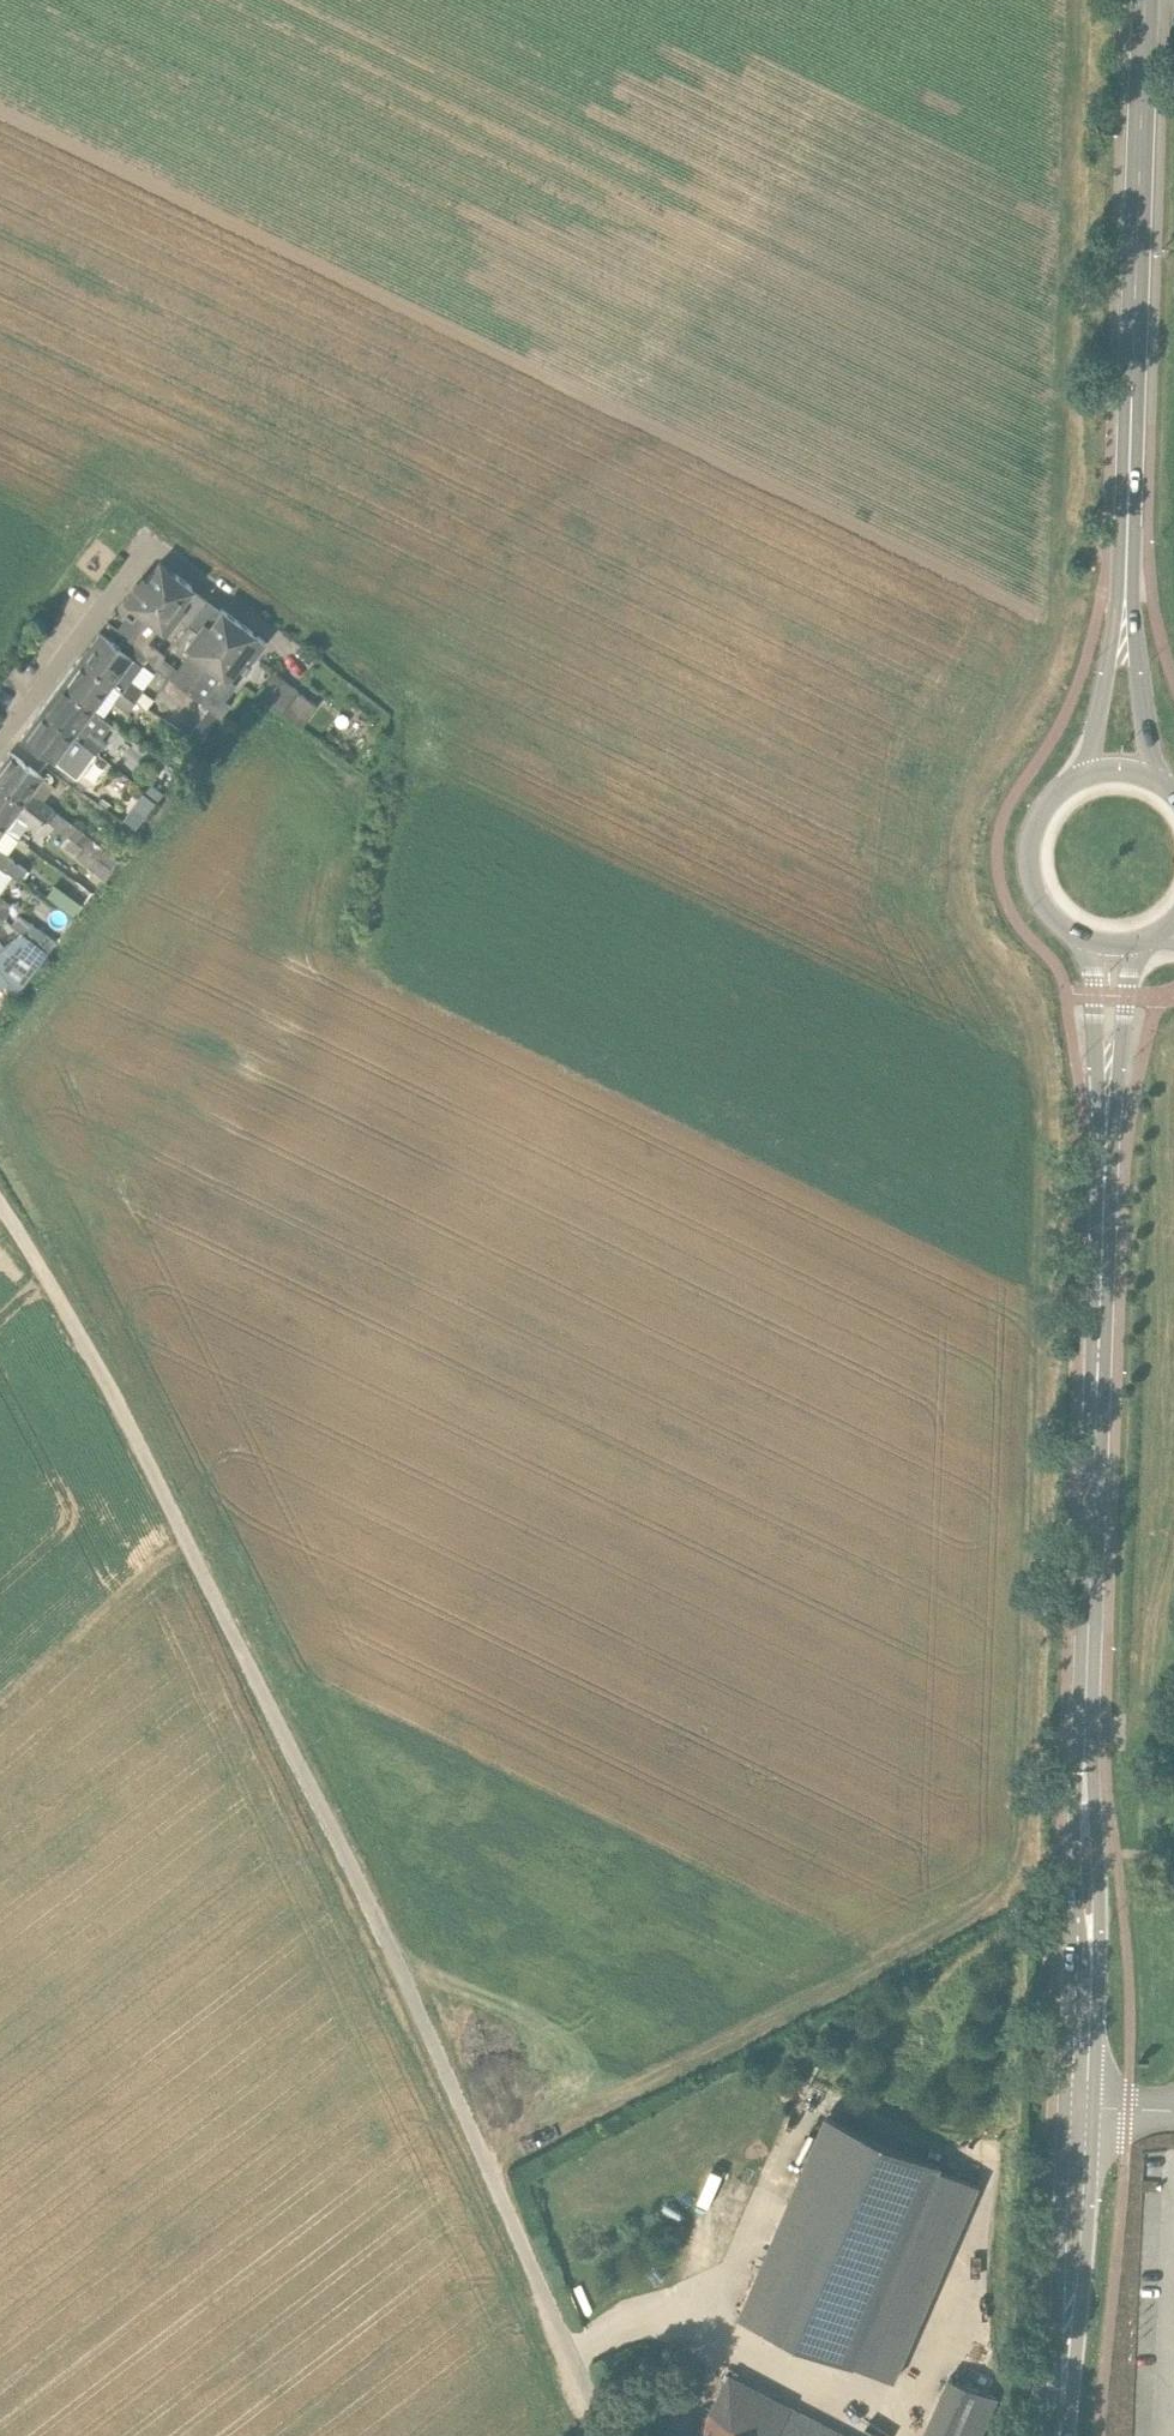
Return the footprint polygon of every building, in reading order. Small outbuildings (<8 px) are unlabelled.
[(118,630),(125,635),(176,574),(160,561),(142,586),(137,582),(124,600),(140,612),(134,621),(128,617),(118,630)] [(121,641),(148,660),(155,666),(189,619),(181,613),(185,607),(180,603),(192,586),(176,574),(125,635),(121,641)] [(155,666),(186,688),(237,619),(220,607),(209,621),(204,618),(198,625),(189,619),(155,666)] [(221,714),(231,702),(226,698),(237,683),(230,677),(245,651),(251,656),(263,639),(237,619),(186,688),(211,707),(221,714)] [(81,658),(136,700),(145,688),(134,680),(148,660),(121,641),(118,645),(100,632),(81,658)] [(128,711),(136,700),(81,658),(61,683),(95,709),(105,716),(116,701),(128,711)] [(281,712),(304,729),(320,707),(297,690),(272,671),(255,693),(281,712)] [(42,710),(100,753),(107,745),(102,741),(115,724),(105,716),(95,709),(61,683),(42,710)] [(221,714),(211,707),(190,736),(200,743),(221,714)] [(81,779),(100,753),(42,710),(22,736),(81,779)] [(107,849),(73,823),(54,808),(55,808),(45,800),(55,786),(43,778),(44,776),(11,751),(0,765),(0,783),(46,818),(71,837),(112,868),(119,859),(130,842),(117,834),(107,849)] [(38,830),(46,818),(0,783),(0,824),(6,828),(17,814),(38,830)] [(63,847),(105,879),(112,868),(71,837),(63,847)] [(7,871),(8,870),(12,873),(19,879),(27,869),(0,849),(0,866),(7,871)] [(12,873),(8,870),(7,871),(0,866),(0,890),(12,873)] [(24,932),(48,951),(49,951),(55,943),(30,924),(28,927),(17,919),(13,924),(24,932)] [(18,994),(48,951),(24,932),(0,948),(0,983),(7,978),(18,994)] [(855,2363),(940,2167),(827,2118),(742,2314),(855,2363)] [(998,2398),(949,2377),(923,2435),(981,2435),(998,2398)] [(791,2403),(776,2435),(851,2435),(791,2403)] [(710,2410),(696,2435),(760,2435),(710,2410)]
